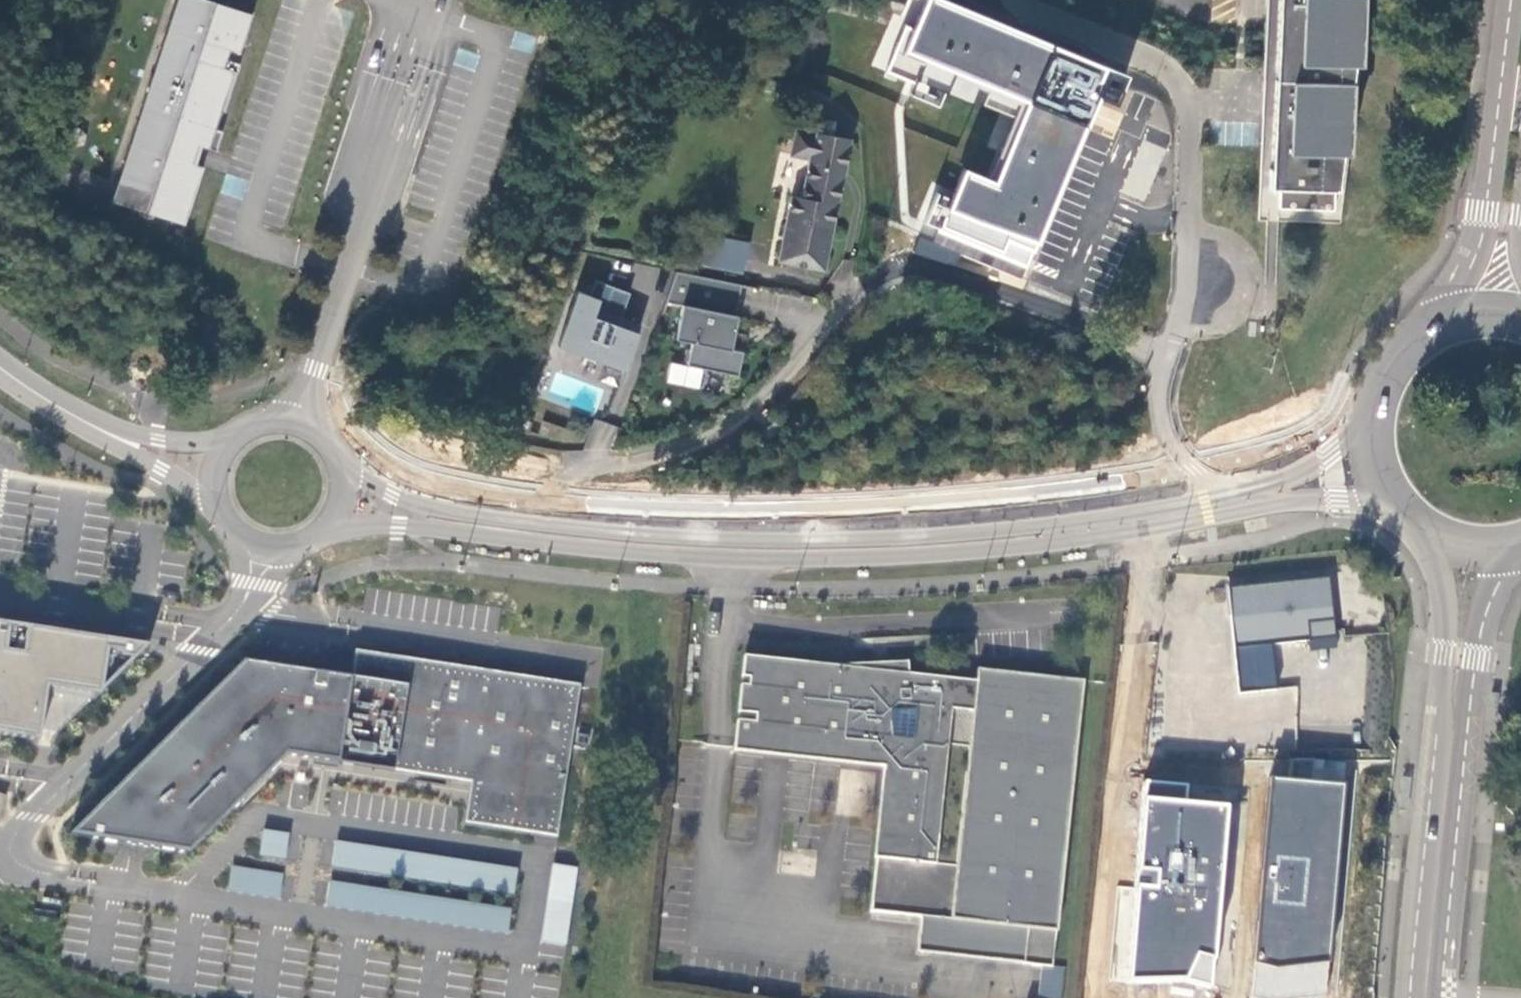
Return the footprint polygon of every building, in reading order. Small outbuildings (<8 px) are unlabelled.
[(210,0),(176,0),(118,182),(192,206),(204,166),(193,162),(198,145),(216,150),(223,130),(188,119),(194,101),(224,111),(240,63),(226,58),(228,50),(240,53),(252,13),(210,0)] [(1023,290),(1065,187),(1102,104),(1120,111),(1129,86),(922,0),(906,0),(898,16),(892,14),(870,66),(910,85),(905,95),(942,111),(948,95),(1011,119),(988,177),(964,169),(953,199),(938,193),(927,225),(938,232),(934,246),(1023,290)] [(1265,52),(1270,52),(1275,52),(1272,168),(1270,168),(1269,189),(1271,189),(1271,186),(1280,187),(1279,207),(1335,209),(1335,189),(1338,189),(1342,153),(1349,153),(1351,80),(1352,80),(1353,63),(1360,63),(1362,0),(1267,0),(1265,52)] [(699,76),(692,74),(690,83),(697,85),(699,76)] [(791,199),(779,262),(825,271),(839,203),(854,129),(822,122),(818,135),(815,134),(815,136),(796,133),(792,152),(811,156),(801,200),(794,199),(791,199)] [(700,268),(744,273),(748,242),(704,236),(700,268)] [(656,291),(656,265),(633,265),(633,291),(656,291)] [(688,367),(739,378),(744,353),(732,351),(738,317),(736,317),(742,286),(677,273),(667,304),(683,307),(676,341),(692,344),(688,367)] [(597,284),(591,299),(579,294),(559,349),(582,357),(584,351),(605,358),(603,364),(626,373),(639,336),(619,329),(630,295),(597,284)] [(763,435),(770,443),(784,430),(776,423),(763,435)] [(1330,576),(1229,586),(1236,647),(1309,640),(1310,650),(1337,647),(1330,576)] [(37,742),(45,688),(96,696),(148,647),(0,624),(0,736),(37,742)] [(243,662),(65,837),(130,845),(186,854),(286,756),(469,785),(466,804),(463,824),(556,839),(579,687),(374,654),(370,682),(243,662)] [(833,665),(743,655),(741,677),(749,677),(748,685),(740,684),(737,712),(755,714),(754,722),(736,720),(733,750),(883,766),(874,857),(876,858),(871,911),(921,916),(1028,927),(1024,963),(1053,966),(1083,679),(977,668),(975,680),(908,673),(907,661),(833,665)] [(1270,776),(1256,959),(1253,995),(1266,997),(1289,997),(1324,993),(1325,983),(1345,782),(1270,776)] [(1189,786),(1143,783),(1134,887),(1116,886),(1110,978),(1136,981),(1183,979),(1210,986),(1218,956),(1232,803),(1188,799),(1189,786)] [(288,840),(262,836),(258,857),(285,861),(288,840)] [(516,872),(334,847),(331,868),(513,896),(516,872)] [(577,867),(556,864),(544,942),(565,945),(577,867)] [(279,897),(282,876),(231,868),(228,889),(279,897)] [(510,910),(329,883),(325,904),(507,933),(510,910)] [(921,916),(917,951),(1024,963),(1028,927),(921,916)]
